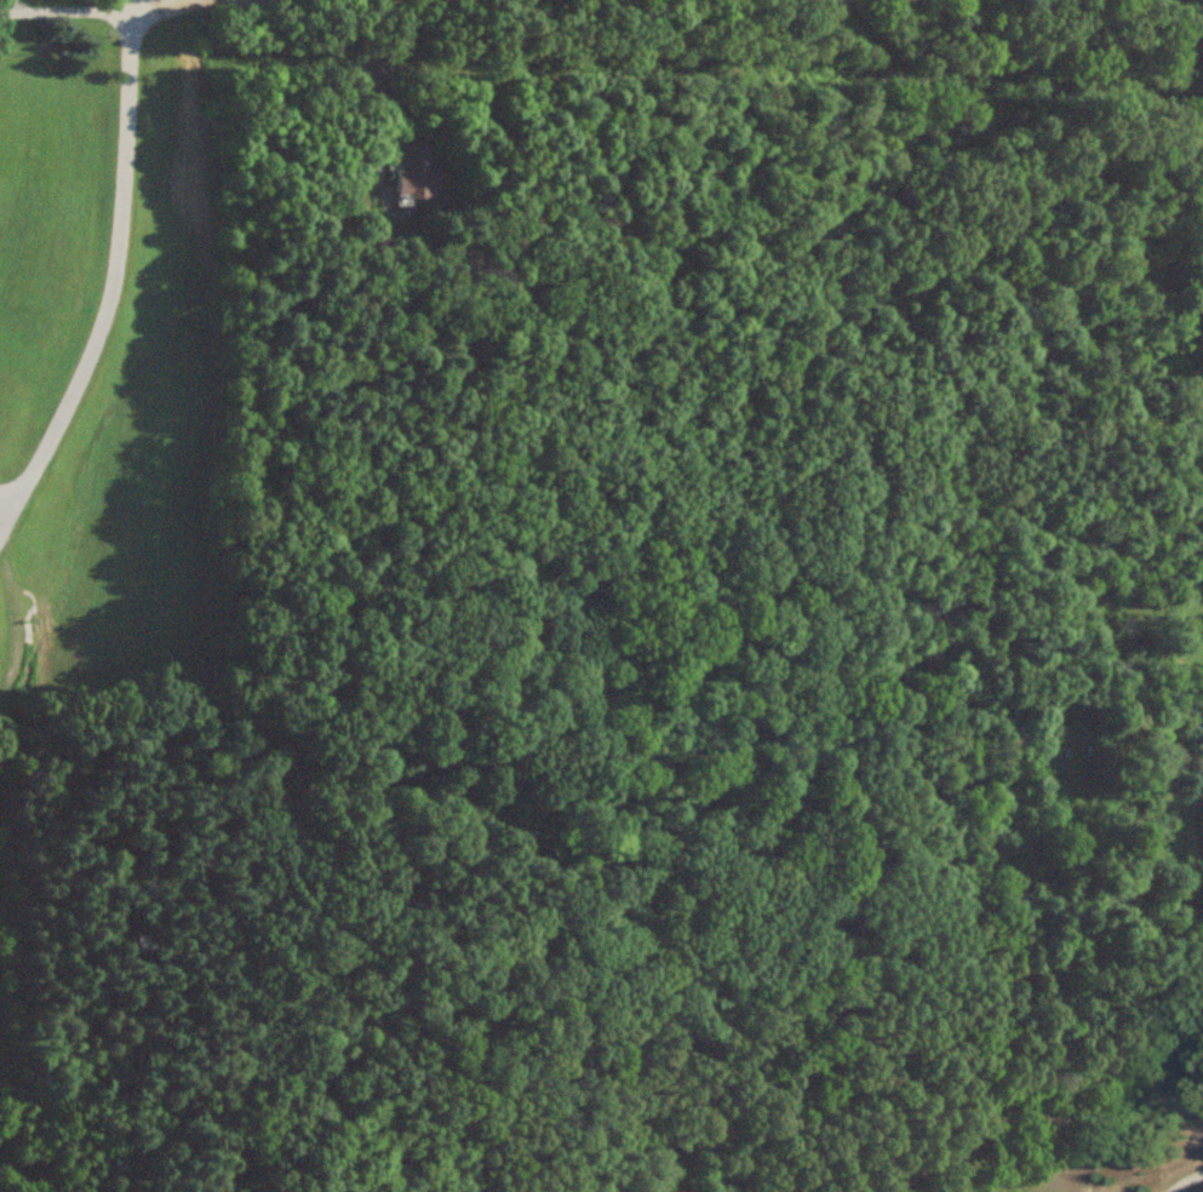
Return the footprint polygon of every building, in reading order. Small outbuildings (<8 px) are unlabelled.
[(397,172),(397,198),(442,197),(441,166),(430,167),(429,145),(406,146),(406,172),(397,172)]
